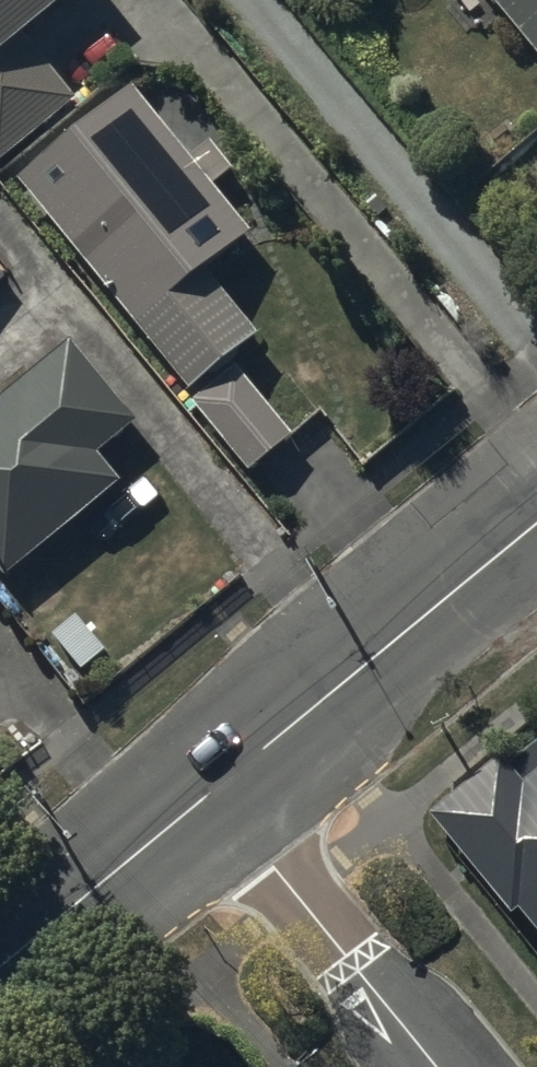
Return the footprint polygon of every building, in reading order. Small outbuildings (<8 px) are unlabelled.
[(76,108),(31,53),(94,0),(0,0),(0,172),(76,108)] [(536,65),(536,0),(483,0),(536,65)] [(133,99),(19,193),(191,403),(260,348),(209,286),(255,248),(215,199),(234,183),(208,151),(188,166),(133,99)] [(9,283),(0,272),(0,290),(9,283)] [(5,590),(122,495),(98,465),(138,433),(74,354),(0,414),(0,584),(5,590)] [(239,375),(193,413),(250,483),(296,445),(239,375)] [(426,827),(508,927),(515,921),(536,948),(536,752),(507,777),(500,769),(426,827)]
